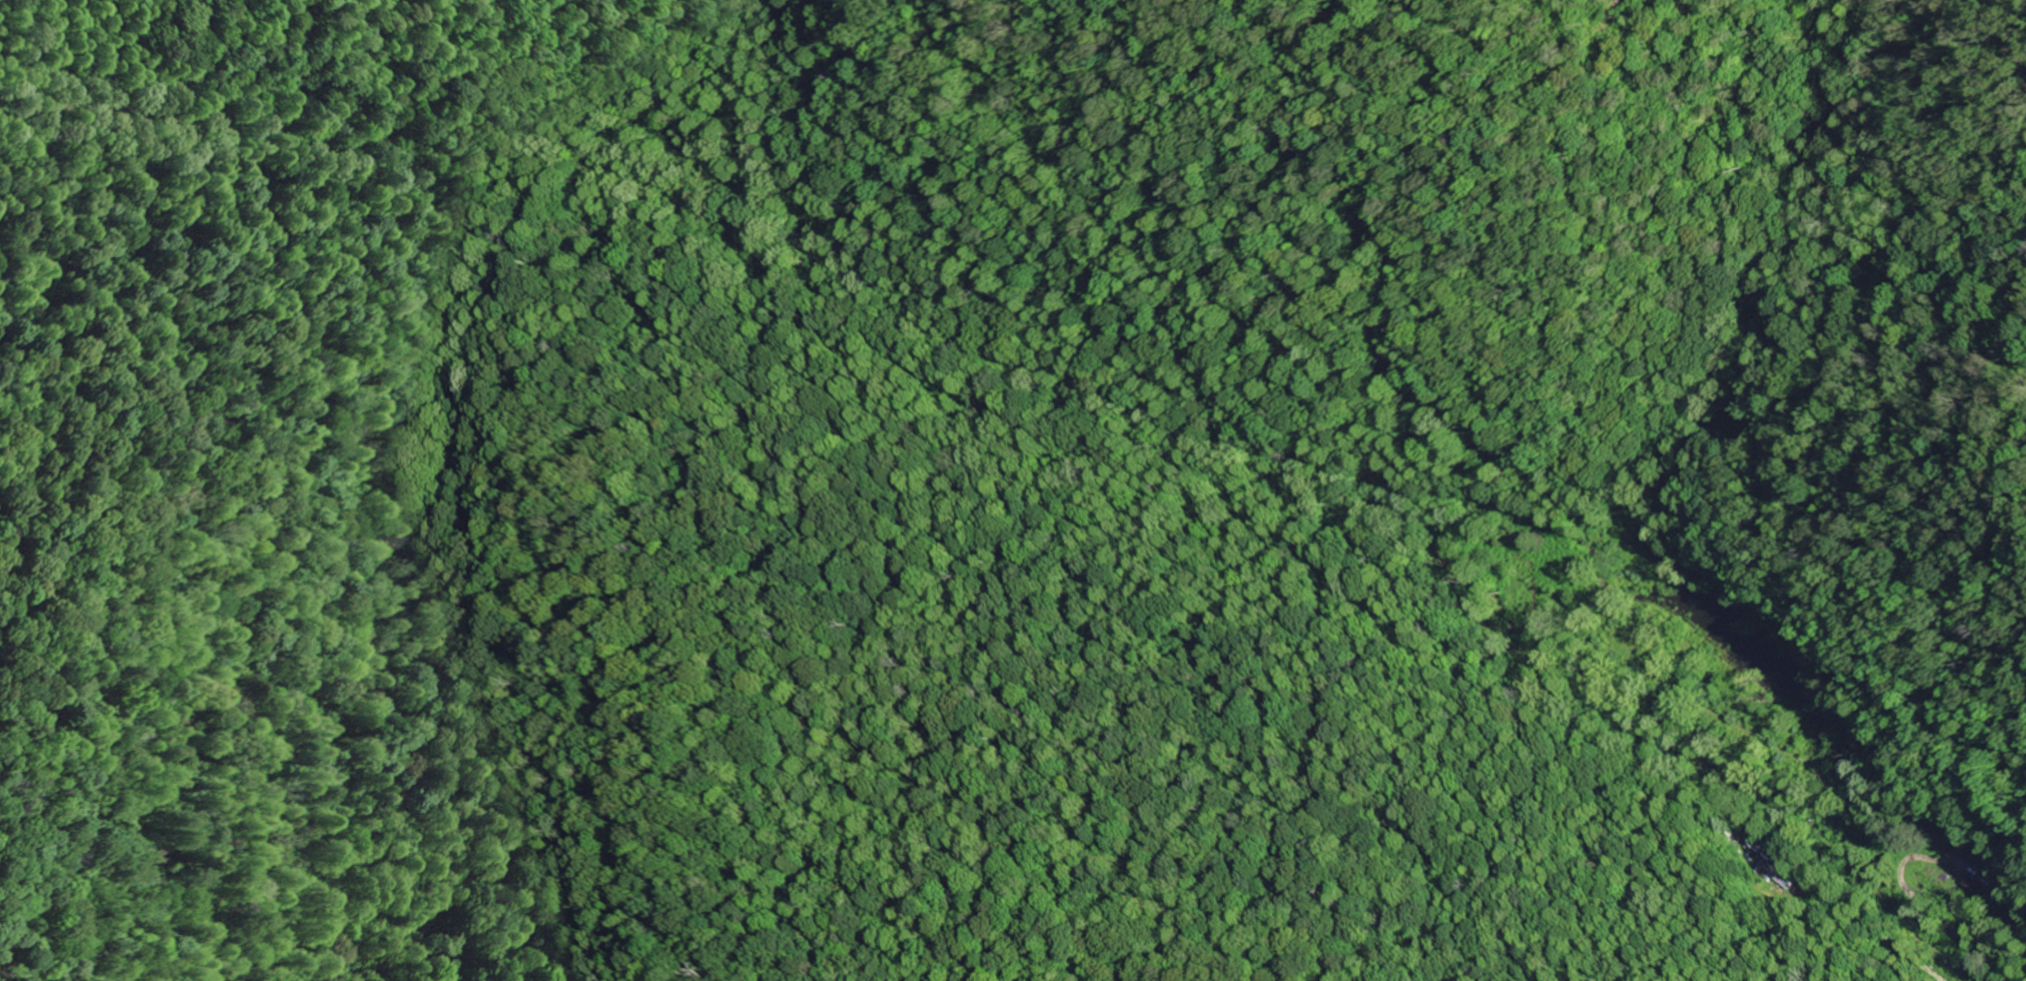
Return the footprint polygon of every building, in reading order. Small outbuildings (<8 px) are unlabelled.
[(1959,884),(1975,898),(1980,891),(1964,878),(1959,884)]
